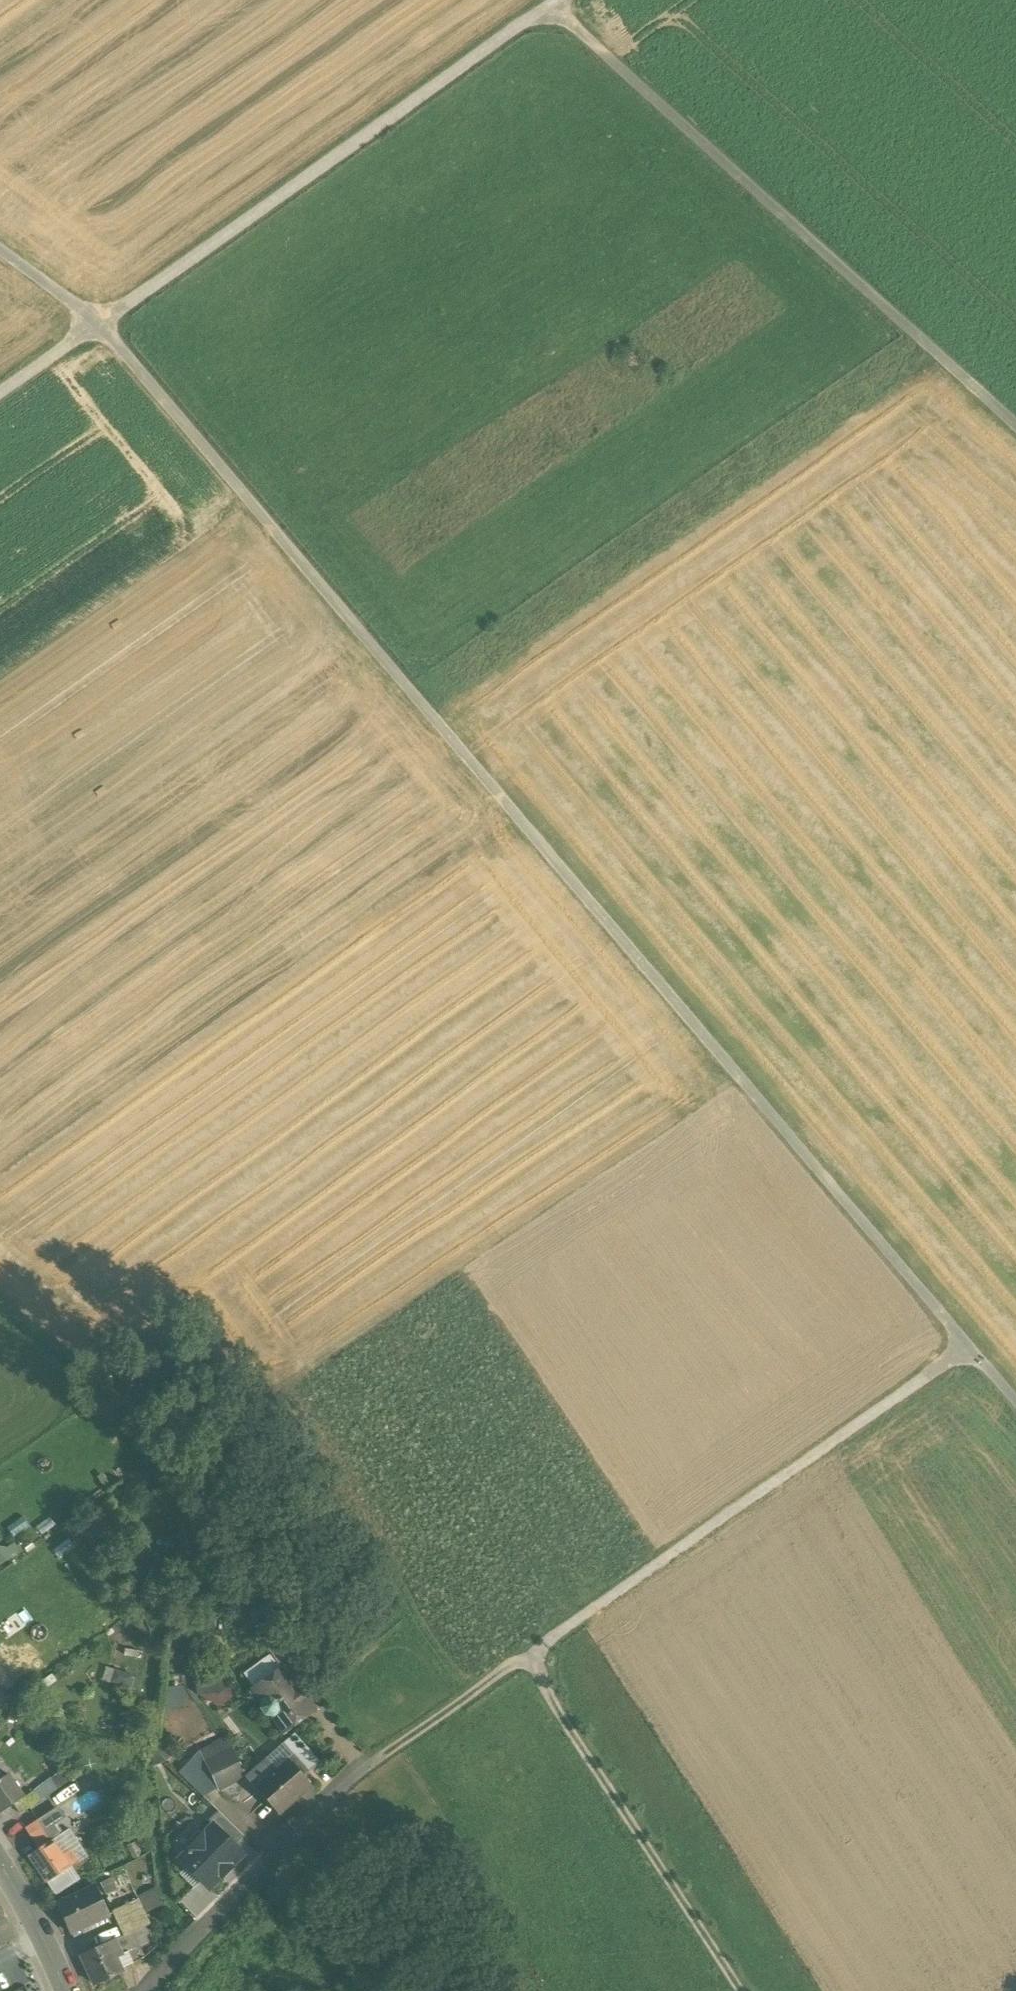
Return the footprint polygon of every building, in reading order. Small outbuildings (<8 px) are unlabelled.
[(308,1676),(287,1646),(273,1657),(280,1667),(284,1672),(285,1671),(295,1685),(308,1676)] [(295,1685),(285,1671),(284,1672),(280,1667),(252,1687),(263,1702),(262,1709),(266,1715),(273,1716),(284,1731),(313,1710),(295,1685)] [(230,1679),(200,1681),(201,1702),(232,1699),(230,1679)] [(319,1762),(303,1745),(293,1754),(308,1772),(319,1762)] [(232,1748),(204,1761),(218,1790),(245,1777),(232,1748)] [(276,1769),(255,1788),(278,1815),(310,1787),(287,1760),(276,1769)] [(270,1762),(249,1781),(255,1788),(276,1769),(270,1762)] [(7,1775),(0,1779),(0,1814),(14,1805),(23,1798),(7,1775)] [(23,1798),(14,1805),(20,1814),(40,1801),(33,1791),(23,1798)] [(57,1809),(28,1828),(41,1848),(53,1840),(58,1837),(52,1827),(63,1819),(57,1809)] [(244,1836),(218,1811),(208,1822),(212,1826),(213,1825),(234,1846),(244,1836)] [(212,1826),(186,1852),(187,1867),(208,1888),(220,1876),(221,1877),(231,1867),(229,1866),(242,1853),(234,1846),(213,1825),(212,1826)] [(87,1857),(69,1830),(58,1837),(53,1840),(71,1867),(78,1862),(78,1863),(87,1857)] [(71,1867),(53,1840),(41,1848),(29,1856),(46,1883),(71,1867)] [(71,1867),(46,1883),(54,1894),(79,1878),(71,1867)] [(111,1880),(100,1885),(105,1896),(116,1891),(111,1880)] [(142,1892),(148,1910),(164,1904),(158,1887),(142,1892)] [(95,1888),(57,1906),(70,1934),(81,1929),(96,1922),(109,1916),(95,1888)] [(137,1900),(112,1912),(118,1925),(143,1913),(137,1900)] [(143,1913),(118,1925),(123,1935),(123,1937),(133,1932),(144,1927),(149,1925),(143,1913)] [(96,1922),(81,1929),(83,1934),(98,1927),(96,1922)] [(154,1949),(144,1927),(133,1932),(145,1957),(154,1949)] [(145,1957),(133,1932),(123,1937),(123,1935),(120,1937),(132,1963),(145,1957)] [(132,1963),(120,1937),(114,1940),(121,1955),(115,1957),(121,1969),(132,1963)] [(114,1940),(80,1955),(94,1985),(122,1972),(121,1969),(115,1957),(121,1955),(114,1940)]
